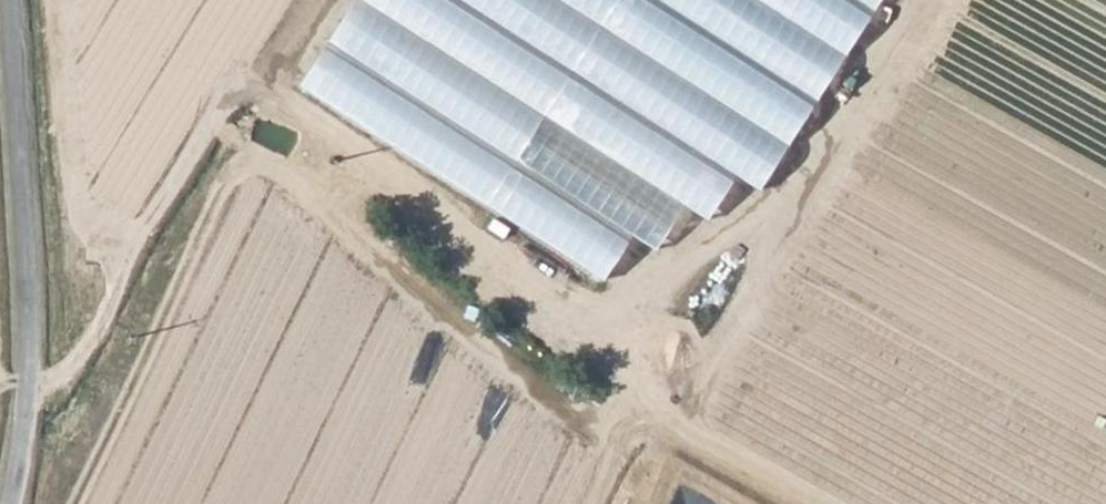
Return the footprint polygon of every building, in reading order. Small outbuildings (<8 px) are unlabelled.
[(875,0),(349,0),(295,83),(597,276),(625,232),(649,248),(678,203),(701,218),(730,173),(754,188),(875,0)]
